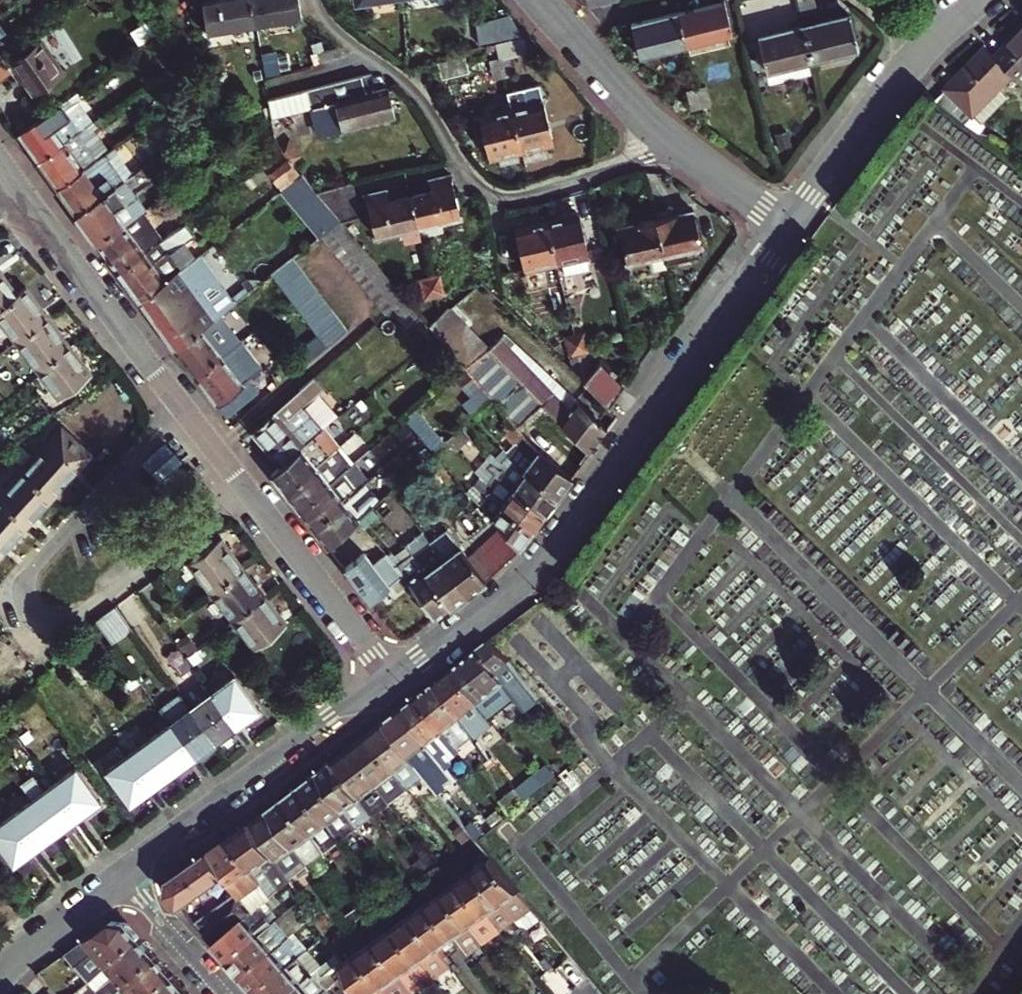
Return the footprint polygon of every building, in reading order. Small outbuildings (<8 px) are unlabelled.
[(254,24),(249,0),(222,0),(202,4),(208,33),(254,24)] [(301,15),(298,0),(249,0),(254,24),(301,15)] [(358,9),(400,0),(356,0),(358,9)] [(687,43),(733,32),(726,0),(724,0),(679,11),(687,43)] [(816,0),(798,0),(801,12),(817,8),(816,0)] [(679,11),(632,22),(640,55),(687,43),(679,11)] [(850,14),(804,25),(812,56),(858,46),(850,14)] [(481,45),(498,41),(523,36),(507,17),(477,24),(481,45)] [(812,56),(804,25),(761,36),(768,67),(812,56)] [(1020,82),(1021,80),(1021,26),(992,52),(1012,74),(1020,82)] [(524,37),(498,43),(501,57),(506,77),(515,75),(511,58),(528,55),(524,37)] [(28,46),(30,48),(12,61),(34,92),(62,73),(40,42),(28,46)] [(936,98),(966,121),(1012,74),(992,52),(987,47),(936,98)] [(465,56),(439,62),(442,77),(468,71),(465,56)] [(0,57),(0,58),(0,79),(11,71),(0,57)] [(506,77),(501,57),(492,59),(496,79),(506,77)] [(271,66),(263,68),(266,86),(275,85),(271,66)] [(304,86),(301,73),(276,78),(279,92),(304,86)] [(363,74),(315,86),(325,130),(394,114),(388,87),(367,92),(363,74)] [(707,85),(698,87),(702,107),(711,104),(707,85)] [(693,109),(702,107),(698,87),(688,89),(693,109)] [(19,136),(38,164),(83,132),(66,108),(85,94),(82,90),(19,136)] [(546,101),(513,109),(522,149),(556,142),(546,101)] [(518,150),(522,149),(513,109),(481,116),(490,157),(500,154),(502,165),(521,161),(518,150)] [(265,125),(256,131),(278,159),(287,152),(280,144),(265,125)] [(57,190),(98,161),(82,139),(87,134),(84,131),(83,132),(38,164),(57,190)] [(288,137),(280,144),(287,152),(291,158),(300,151),(288,137)] [(57,190),(76,216),(125,182),(110,161),(118,154),(115,149),(98,161),(57,190)] [(134,175),(118,154),(110,161),(125,182),(127,180),(134,175)] [(303,174),(315,189),(337,184),(332,160),(298,168),(303,174)] [(410,195),(417,223),(461,212),(452,173),(430,178),(432,190),(410,195)] [(327,205),(315,189),(303,174),(287,187),(307,213),(325,235),(344,219),(341,215),(327,205)] [(97,245),(125,225),(138,216),(142,212),(148,208),(127,180),(125,182),(76,216),(97,245)] [(341,215),(344,219),(360,216),(351,180),(337,184),(315,189),(327,205),(341,215)] [(417,223),(410,195),(391,200),(389,187),(367,192),(377,233),(402,227),(405,240),(420,236),(417,223)] [(665,252),(667,262),(688,257),(686,246),(705,241),(697,207),(657,216),(665,252)] [(149,232),(159,245),(164,242),(192,221),(182,208),(149,232)] [(146,218),(142,212),(138,216),(142,221),(146,218)] [(579,212),(548,219),(557,260),(561,275),(590,268),(587,252),(589,251),(579,212)] [(325,235),(307,213),(285,231),(302,253),(324,235),(325,235)] [(665,252),(657,216),(619,225),(632,278),(658,272),(654,254),(665,252)] [(408,298),(394,280),(388,273),(344,219),(325,235),(324,235),(388,316),(408,298)] [(557,260),(548,219),(514,227),(524,269),(557,260)] [(97,245),(119,274),(147,254),(125,225),(97,245)] [(140,302),(184,270),(164,242),(159,245),(147,254),(119,274),(140,302)] [(177,352),(217,320),(222,316),(204,292),(219,281),(202,257),(184,270),(140,302),(177,352)] [(322,334),(297,354),(305,364),(347,331),(295,258),(278,272),(322,334)] [(18,293),(0,271),(0,307),(18,293)] [(439,273),(430,274),(435,294),(443,291),(439,273)] [(426,296),(435,294),(430,274),(421,276),(426,296)] [(224,277),(219,281),(204,292),(222,316),(242,300),(224,277)] [(17,341),(48,317),(26,287),(18,293),(0,307),(0,319),(17,341)] [(446,302),(443,291),(435,294),(438,308),(446,302)] [(467,368),(490,348),(446,302),(438,308),(425,319),(461,362),(467,368)] [(17,341),(37,369),(69,345),(48,317),(17,341)] [(177,352),(197,378),(224,358),(238,347),(235,343),(226,350),(212,332),(221,325),(217,320),(177,352)] [(235,343),(221,325),(212,332),(226,350),(235,343)] [(490,348),(548,407),(591,452),(608,429),(511,331),(490,348)] [(586,331),(576,333),(581,353),(591,350),(586,331)] [(567,335),(572,355),(581,353),(576,333),(567,335)] [(69,345),(37,369),(58,396),(90,372),(69,345)] [(548,407),(490,348),(467,368),(494,400),(509,418),(516,426),(538,408),(542,412),(548,407)] [(591,350),(581,353),(587,376),(595,367),(591,350)] [(581,353),(572,355),(575,368),(585,378),(587,376),(581,353)] [(228,397),(236,406),(257,390),(249,382),(245,385),(224,358),(197,378),(218,406),(228,397)] [(595,367),(587,376),(612,402),(624,384),(602,358),(595,367)] [(455,368),(460,374),(467,368),(461,362),(455,368)] [(329,403),(322,395),(328,390),(317,377),(253,433),(271,453),(321,410),(329,403)] [(476,387),(461,401),(472,413),(487,399),(476,387)] [(225,415),(236,406),(228,397),(218,406),(225,415)] [(500,425),(509,418),(494,400),(482,411),(497,428),(500,425)] [(271,453),(282,467),(319,435),(327,429),(332,424),(341,417),(329,403),(321,410),(271,453)] [(407,420),(421,436),(435,453),(443,445),(415,414),(407,420)] [(512,460),(514,462),(520,469),(558,496),(572,477),(537,450),(516,426),(509,418),(500,425),(520,449),(512,460)] [(61,427),(24,471),(52,496),(90,453),(61,427)] [(285,493),(319,466),(335,453),(342,448),(327,429),(319,435),(282,467),(272,476),(285,493)] [(461,430),(448,441),(454,448),(463,440),(472,450),(477,446),(461,430)] [(505,441),(499,446),(509,457),(515,452),(505,441)] [(285,493),(300,512),(355,465),(342,448),(335,453),(319,466),(285,493)] [(488,459),(498,469),(544,515),(558,496),(520,469),(514,462),(506,470),(493,454),(488,459)] [(300,512),(314,530),(362,488),(363,486),(369,482),(355,465),(300,512)] [(498,469),(486,482),(491,488),(488,491),(532,531),(544,515),(498,469)] [(0,497),(0,498),(29,523),(52,496),(24,471),(0,497)] [(475,479),(482,486),(486,482),(480,475),(475,479)] [(493,517),(501,525),(520,547),(532,531),(488,491),(491,488),(486,482),(482,486),(474,495),(482,504),(493,517)] [(328,547),(351,527),(357,522),(371,509),(376,505),(378,503),(363,486),(362,488),(314,530),(328,547)] [(398,503),(392,496),(375,508),(381,516),(398,503)] [(29,523),(0,498),(0,556),(29,523)] [(363,528),(377,516),(371,509),(357,522),(363,528)] [(466,553),(445,526),(426,540),(467,593),(520,547),(501,525),(466,553)] [(403,548),(412,558),(451,606),(467,593),(426,540),(422,534),(403,548)] [(190,559),(213,588),(244,564),(221,535),(190,559)] [(386,555),(394,564),(399,559),(384,542),(379,547),(386,555)] [(363,554),(344,568),(369,600),(403,574),(399,569),(394,564),(386,555),(373,566),(363,554)] [(406,578),(436,618),(451,606),(412,558),(399,569),(403,574),(406,578)] [(213,588),(235,617),(266,593),(244,564),(213,588)] [(288,621),(266,593),(235,617),(256,645),(288,621)] [(112,642),(134,626),(118,604),(96,621),(112,642)] [(510,661),(488,641),(452,668),(479,703),(501,687),(506,683),(503,680),(507,676),(502,670),(510,661)] [(187,654),(194,663),(206,654),(199,645),(187,654)] [(194,663),(187,654),(174,664),(181,673),(194,663)] [(487,713),(479,703),(452,668),(434,682),(469,727),(487,713)] [(142,682),(135,674),(125,682),(131,690),(142,682)] [(236,674),(214,690),(238,723),(259,708),(236,674)] [(474,734),(469,727),(434,682),(417,696),(457,747),(474,734)] [(214,690),(192,706),(216,739),(238,723),(214,690)] [(216,739),(192,706),(181,691),(159,707),(171,722),(195,754),(216,739)] [(459,750),(457,747),(417,696),(401,708),(446,767),(450,763),(447,759),(459,750)] [(88,723),(100,714),(94,706),(82,715),(88,723)] [(459,783),(446,767),(401,708),(383,721),(424,774),(441,797),(459,783)] [(406,788),(424,774),(383,721),(367,734),(406,788)] [(150,737),(174,770),(195,754),(171,722),(150,737)] [(16,730),(20,735),(27,744),(38,735),(32,727),(27,730),(23,725),(16,730)] [(389,802),(406,788),(367,734),(350,747),(389,802)] [(150,737),(128,753),(152,785),(174,770),(150,737)] [(372,815),(389,802),(350,747),(333,760),(372,815)] [(152,785),(128,753),(107,769),(130,801),(152,785)] [(357,827),(372,815),(333,760),(319,771),(357,827)] [(76,765),(54,781),(78,815),(101,798),(76,765)] [(339,840),(357,827),(319,771),(303,783),(339,840)] [(23,783),(33,797),(58,830),(78,815),(54,781),(46,788),(36,774),(23,783)] [(519,793),(526,802),(544,787),(535,776),(517,790),(519,793)] [(323,853),(339,840),(303,783),(287,796),(323,853)] [(502,806),(509,815),(526,802),(519,793),(502,806)] [(307,865),(323,853),(287,796),(270,809),(307,865)] [(58,830),(33,797),(12,812),(37,846),(58,830)] [(289,879),(307,865),(270,809),(252,822),(288,879),(289,879)] [(12,812),(0,821),(0,844),(13,862),(37,846),(12,812)] [(476,841),(479,839),(493,828),(481,813),(464,826),(475,841),(476,841)] [(270,895),(288,879),(252,822),(231,836),(270,895)] [(262,902),(270,895),(231,836),(211,850),(251,912),(262,902)] [(215,944),(251,912),(211,850),(172,878),(170,894),(215,944)] [(526,930),(543,918),(493,857),(478,868),(518,920),(526,930)] [(503,931),(518,920),(478,868),(462,878),(503,931)] [(486,942),(503,931),(462,878),(447,889),(486,942)] [(470,954),(486,942),(447,889),(431,900),(457,936),(463,944),(470,954)] [(447,943),(457,936),(431,900),(422,907),(413,913),(439,948),(447,943)] [(215,944),(229,960),(259,933),(253,925),(269,911),(262,902),(251,912),(215,944)] [(278,926),(288,937),(303,923),(289,907),(284,911),(289,917),(278,926)] [(229,960),(243,977),(288,937),(278,926),(289,917),(284,911),(276,918),(259,933),(229,960)] [(253,925),(259,933),(276,918),(269,911),(253,925)] [(446,956),(439,948),(413,913),(396,925),(433,979),(453,965),(446,956)] [(91,979),(141,935),(129,922),(111,920),(81,942),(67,952),(77,964),(80,967),(64,981),(61,978),(52,986),(58,992),(59,993),(74,993),(91,979)] [(415,992),(433,979),(396,925),(378,937),(415,992)] [(157,954),(141,935),(91,979),(104,993),(112,993),(157,954)] [(439,948),(446,956),(453,951),(463,944),(457,936),(447,943),(439,948)] [(243,977),(257,992),(297,957),(288,946),(292,943),(288,937),(243,977)] [(415,992),(378,937),(360,949),(388,993),(412,993),(415,992)] [(304,950),(305,950),(296,939),(292,943),(288,946),(297,957),(304,950)] [(315,969),(323,962),(309,946),(305,950),(304,950),(309,956),(302,962),(307,968),(311,964),(315,969)] [(360,949),(342,962),(346,969),(351,976),(358,986),(362,993),(388,993),(360,949)] [(258,993),(286,993),(313,971),(315,969),(311,964),(307,968),(302,962),(309,956),(304,950),(297,957),(257,992),(258,993)] [(174,973),(157,954),(112,993),(151,993),(174,973)] [(327,986),(313,971),(286,993),(318,993),(327,986)] [(191,992),(174,973),(151,993),(189,993),(191,992)]
